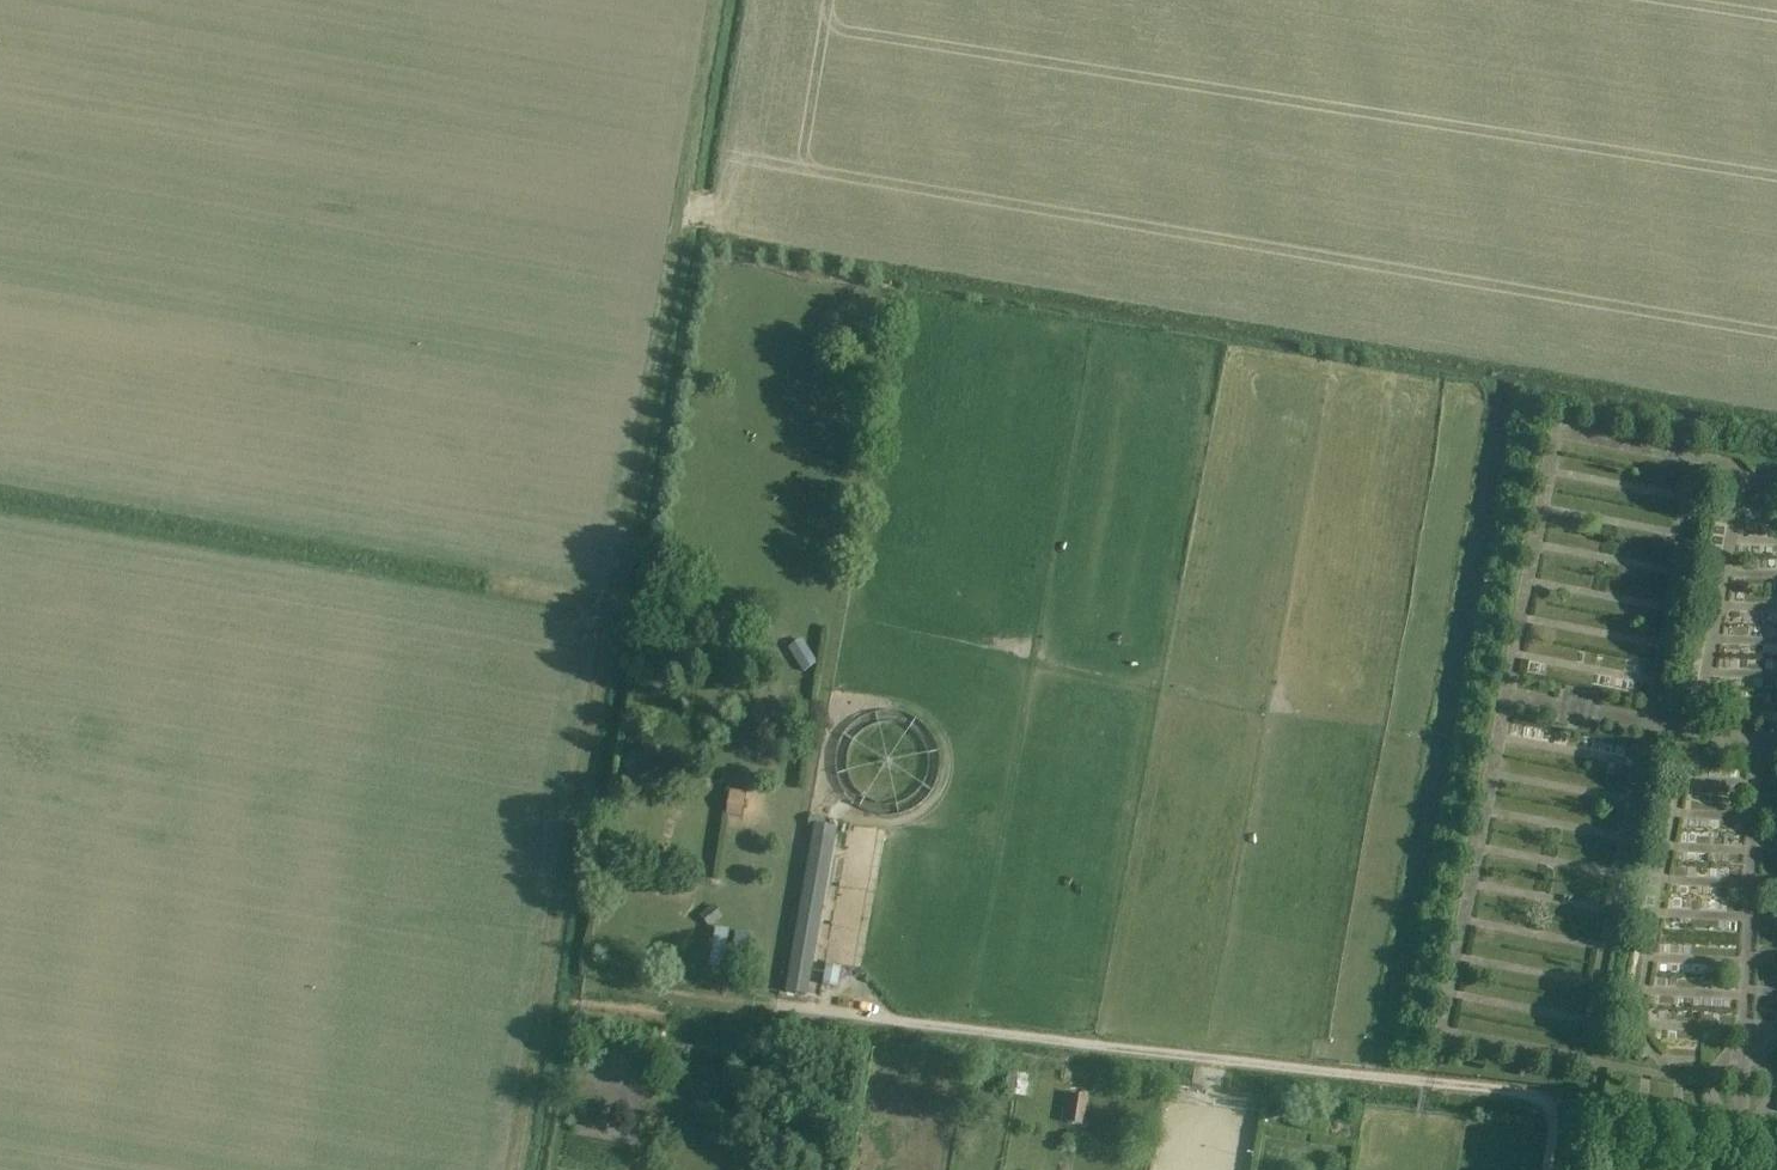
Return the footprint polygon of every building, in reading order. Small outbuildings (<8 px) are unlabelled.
[(787,649),(803,674),(818,665),(802,640),(787,649)] [(661,767),(651,744),(620,758),(630,781),(661,767)] [(741,818),(745,793),(727,790),(723,815),(741,818)] [(811,840),(784,993),(802,996),(808,997),(834,844),(811,840)] [(721,917),(712,905),(698,915),(708,928),(711,926),(721,917)] [(714,929),(712,940),(727,942),(728,934),(728,931),(714,929)] [(734,935),(732,947),(746,950),(748,936),(748,935),(734,933),(734,935)] [(824,966),(821,985),(836,988),(840,968),(824,966)] [(1006,1074),(1003,1096),(1013,1097),(1018,1098),(1027,1099),(1029,1076),(1006,1074)] [(1065,1094),(1060,1122),(1083,1126),(1087,1097),(1065,1094)]
